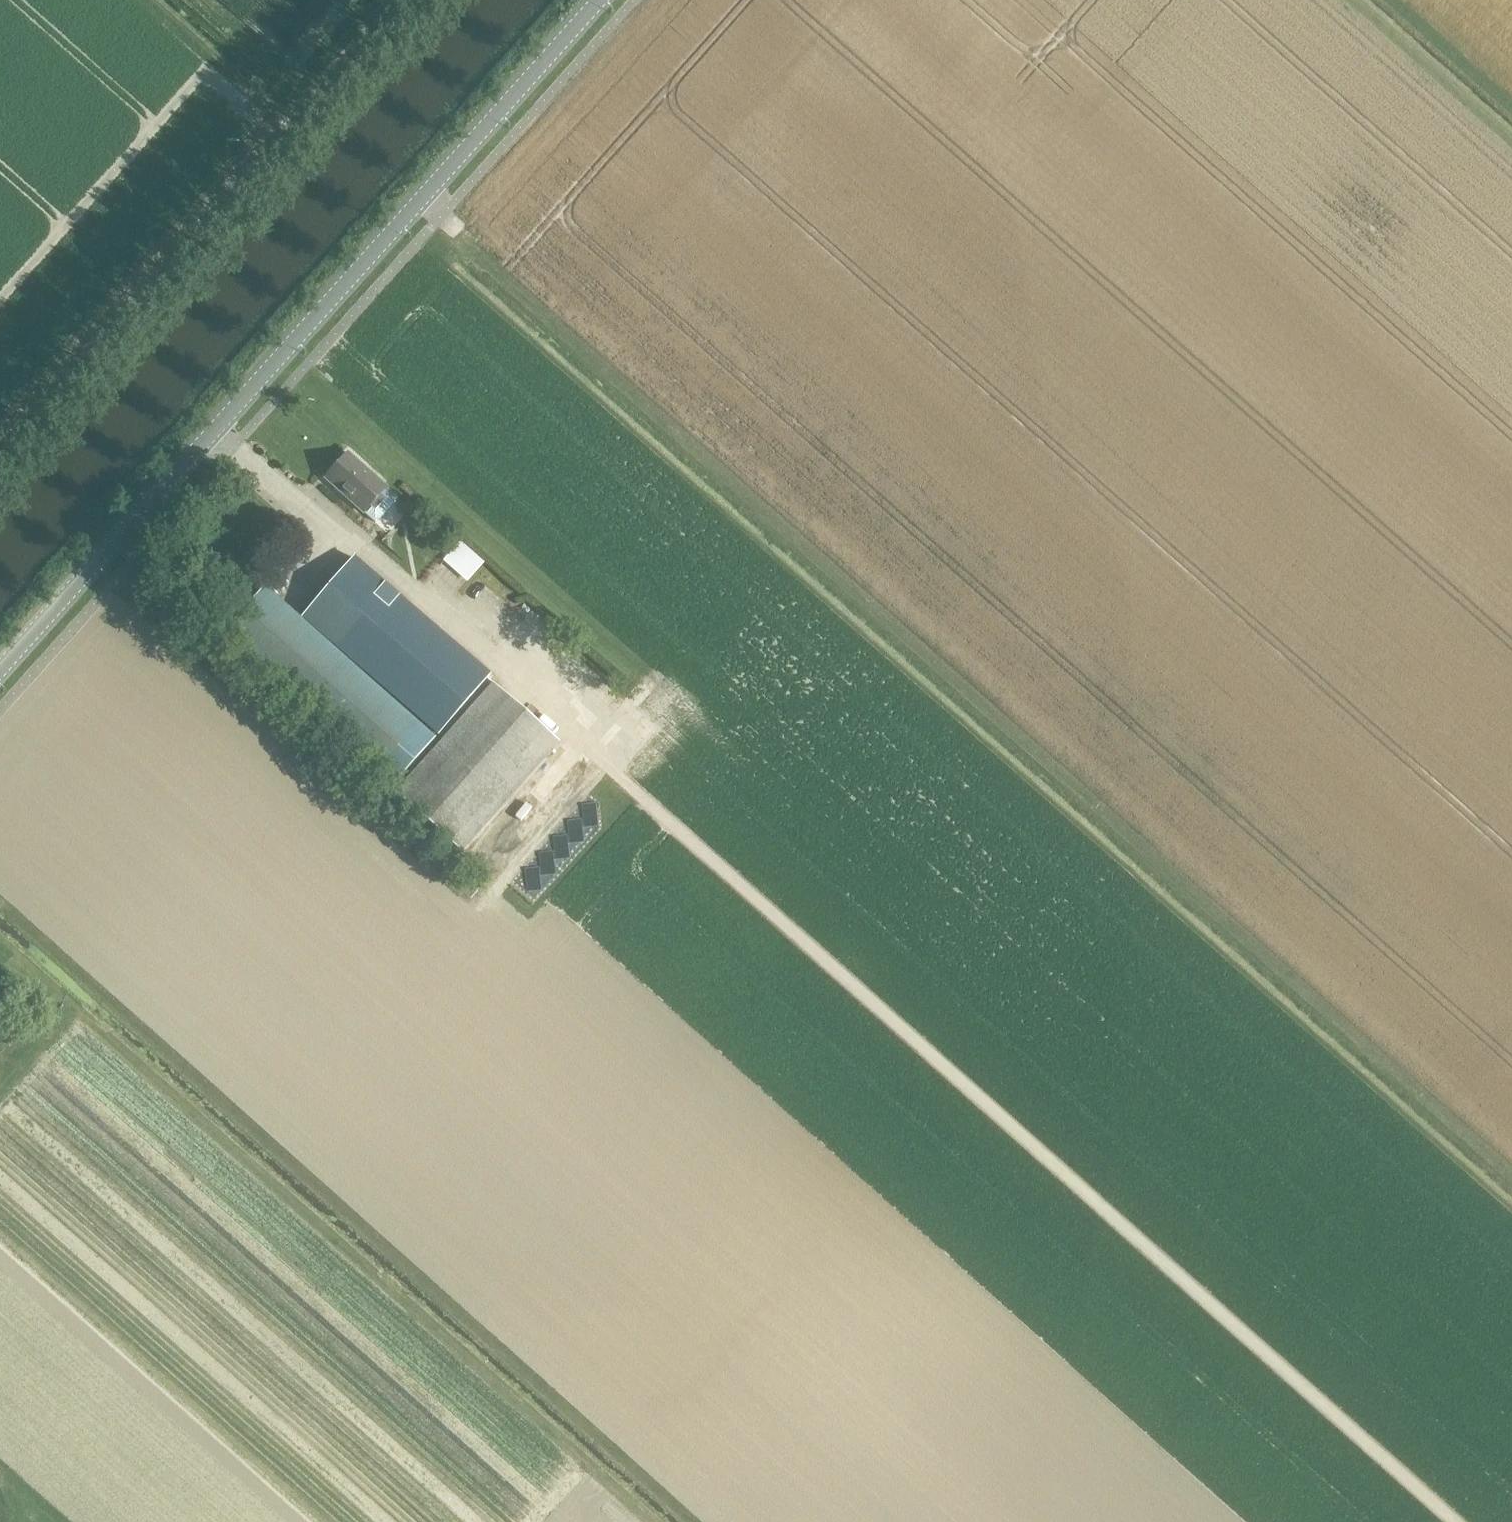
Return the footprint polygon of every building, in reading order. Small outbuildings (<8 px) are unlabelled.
[(364,515),(388,488),(348,451),(323,478),(364,515)] [(467,583),(484,564),(460,542),(442,561),(467,583)] [(352,558),(301,615),(299,618),(265,587),(221,637),(377,775),(462,850),(554,746),(483,682),(487,678),(462,656),(441,637),(352,558)]
